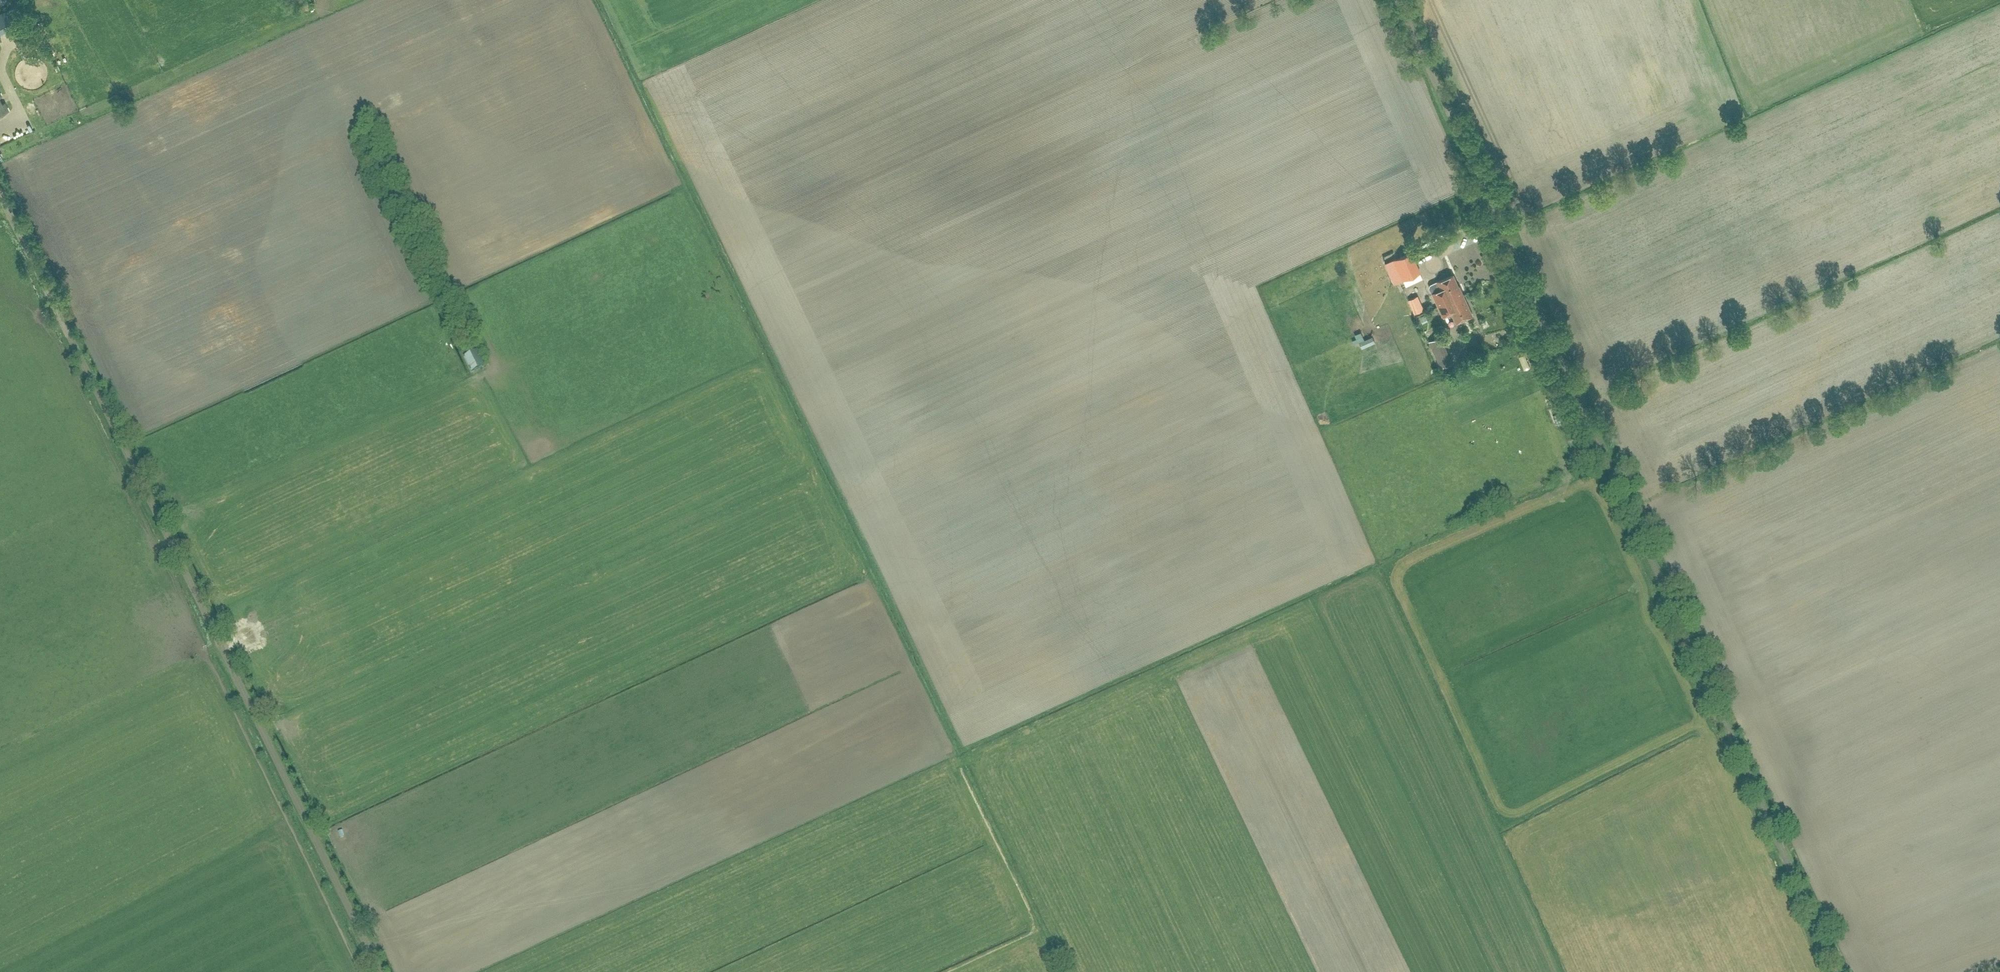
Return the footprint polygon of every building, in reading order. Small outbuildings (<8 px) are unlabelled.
[(14,7),(8,10),(9,13),(15,24),(24,43),(29,40),(14,7)] [(15,24),(9,13),(0,18),(0,31),(15,24)] [(364,109),(367,115),(378,111),(375,105),(364,109)] [(1393,258),(1402,279),(1420,271),(1411,250),(1393,258)] [(1460,292),(1452,274),(1437,281),(1440,288),(1431,292),(1437,305),(1462,294),(1461,291),(1460,292)] [(1462,294),(1437,305),(1442,316),(1451,313),(1456,322),(1472,314),(1462,294)] [(1413,312),(1422,307),(1419,301),(1410,305),(1413,312)] [(1422,323),(1427,321),(1424,314),(1419,316),(1422,323)] [(1440,367),(1452,361),(1440,335),(1428,340),(1440,367)] [(473,372),(484,367),(478,355),(467,359),(473,372)]
